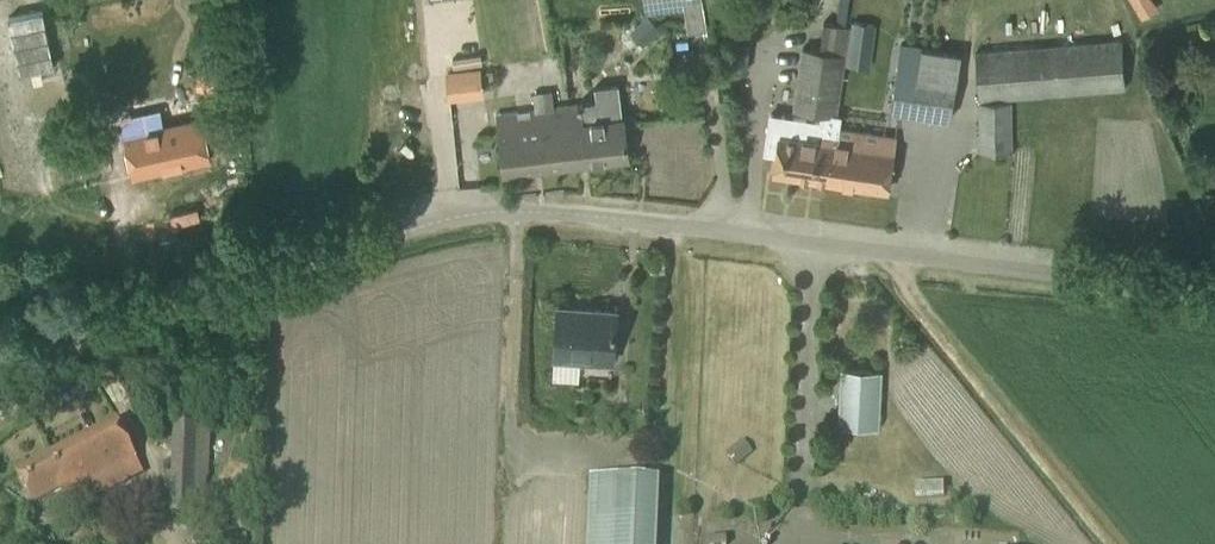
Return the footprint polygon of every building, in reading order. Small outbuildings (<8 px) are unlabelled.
[(449,50),(478,46),(472,0),(443,0),(449,50)] [(560,27),(682,10),(702,7),(701,0),(556,0),(560,27)] [(1160,6),(1156,0),(1133,0),(1144,16),(1160,6)] [(43,10),(8,17),(20,73),(32,71),(34,81),(43,79),(41,69),(54,66),(43,10)] [(636,42),(661,32),(657,21),(631,31),(636,42)] [(836,113),(844,53),(848,25),(823,22),(819,50),(803,48),(795,108),(836,113)] [(1125,87),(1123,63),(1121,39),(975,51),(979,99),(1125,87)] [(949,121),(960,54),(900,44),(889,110),(949,121)] [(196,93),(222,89),(228,89),(225,67),(220,67),(193,71),(196,93)] [(554,109),(561,167),(627,159),(625,136),(619,85),(595,88),(597,104),(554,109)] [(1010,140),(1010,101),(979,101),(979,151),(1010,151),(1010,148),(1014,148),(1014,140),(1010,140)] [(209,159),(197,103),(122,120),(126,136),(124,136),(133,175),(209,159)] [(503,174),(561,167),(554,109),(496,117),(500,151),(503,174)] [(773,172),(831,181),(836,138),(818,135),(820,125),(820,121),(770,114),(765,151),(776,153),(773,172)] [(893,146),(836,138),(831,181),(887,189),(893,146)] [(554,356),(581,358),(612,361),(616,309),(558,305),(554,356)] [(841,368),(839,425),(877,427),(880,370),(841,368)] [(33,510),(63,495),(64,498),(138,461),(117,421),(14,473),(33,510)] [(208,478),(210,428),(174,427),(172,514),(203,515),(204,478),(208,478)] [(586,543),(656,543),(659,480),(589,477),(588,488),(587,521),(586,543)]
